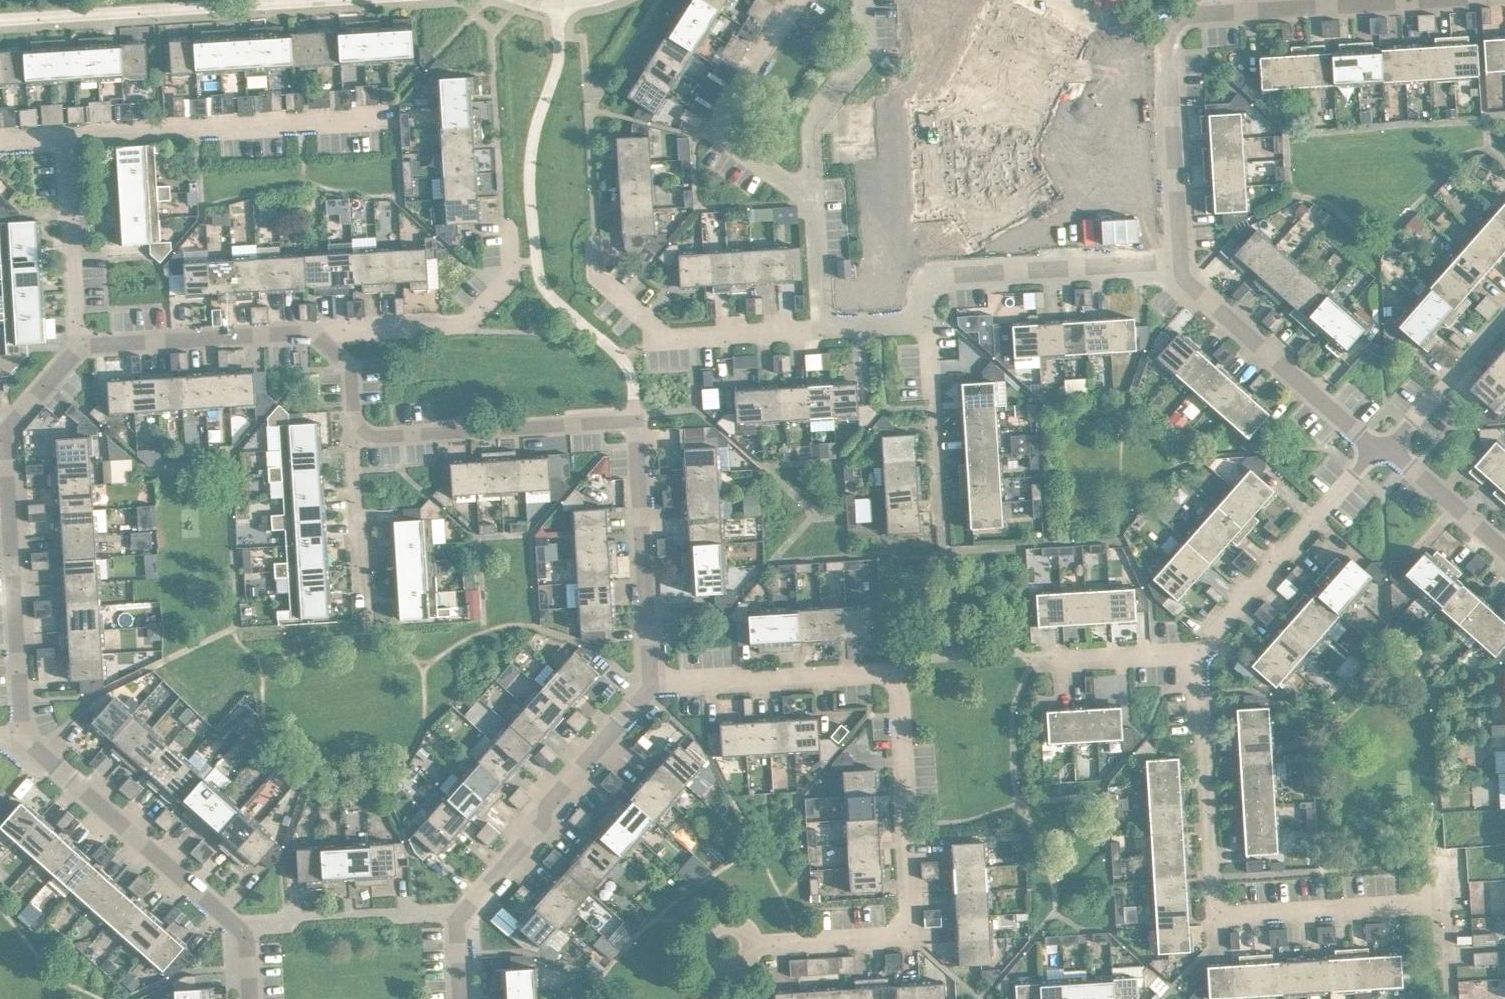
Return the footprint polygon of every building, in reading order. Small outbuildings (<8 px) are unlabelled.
[(674,6),(709,28),(722,8),(709,0),(678,0),(674,6)] [(911,99),(918,217),(949,215),(950,215),(951,215),(952,215),(953,215),(954,216),(955,216),(956,217),(957,218),(958,218),(958,219),(976,246),(1056,193),(1039,166),(1037,163),(1036,160),(1035,157),(1034,154),(1034,151),(1034,147),(1034,144),(1035,141),(1036,138),(1037,135),(1086,37),(1011,0),(996,0),(951,92),(950,93),(949,94),(948,95),(947,96),(945,96),(944,97),(942,97),(911,99)] [(1483,4),(1484,21),(1492,21),(1491,4),(1483,4)] [(672,25),(668,31),(696,48),(709,28),(674,6),(665,21),(672,25)] [(1468,9),(1469,26),(1477,25),(1476,9),(1468,9)] [(1436,11),(1428,12),(1429,28),(1437,28),(1436,11)] [(1429,28),(1428,12),(1419,12),(1420,29),(1429,28)] [(1388,14),(1379,15),(1380,31),(1389,31),(1388,14)] [(396,24),(388,25),(390,57),(416,55),(413,15),(395,16),(396,24)] [(749,15),(744,22),(758,31),(763,24),(749,15)] [(1380,31),(1379,15),(1371,15),(1372,32),(1380,31)] [(381,17),(364,18),(366,58),(390,57),(388,25),(381,25),(381,17)] [(1340,17),(1332,18),(1333,34),(1341,34),(1340,17)] [(348,27),(341,28),(342,60),(366,58),(364,18),(347,19),(348,27)] [(1333,34),(1332,18),(1323,18),(1324,35),(1333,34)] [(1293,37),(1292,20),(1283,21),(1284,37),(1293,37)] [(758,31),(744,22),(740,30),(754,39),(758,31)] [(285,23),(268,24),(271,64),(295,63),(293,30),(285,31),(285,23)] [(252,33),(245,33),(247,65),(271,64),(268,24),(251,25),(252,33)] [(237,25),(220,26),(223,67),(247,65),(245,33),(238,34),(237,25)] [(204,36),(197,36),(199,68),(223,67),(220,26),(203,27),(204,36)] [(341,28),(317,29),(319,61),(342,60),(341,28)] [(317,29),(293,30),(295,63),(319,61),(317,29)] [(668,31),(655,51),(683,69),(696,48),(668,31)] [(114,33),(97,34),(100,74),(124,73),(122,41),(115,41),(114,33)] [(1469,33),(1453,34),(1455,75),(1480,73),(1478,41),(1470,41),(1469,33)] [(81,43),(74,44),(76,76),(100,74),(97,34),(81,35),(81,43)] [(1437,43),(1429,44),(1431,76),(1455,75),(1453,34),(1436,35),(1437,43)] [(66,36),(50,37),(52,77),(76,76),(74,44),(67,44),(66,36)] [(199,68),(197,36),(172,38),(173,70),(199,68)] [(1485,37),(1487,69),(1504,68),(1504,36),(1485,37)] [(33,46),(26,46),(28,79),(52,77),(50,37),(33,38),(33,46)] [(147,39),(122,41),(124,73),(149,71),(147,39)] [(1374,39),(1357,40),(1359,81),(1383,79),(1381,47),(1374,47),(1374,39)] [(1341,49),(1334,50),(1336,82),(1359,81),(1357,40),(1340,41),(1341,49)] [(1326,42),(1309,43),(1312,84),(1336,82),(1334,50),(1326,50),(1326,42)] [(1293,52),(1286,53),(1288,85),(1312,84),(1309,43),(1292,44),(1293,52)] [(422,61),(426,63),(436,52),(426,44),(421,44),(422,61)] [(1429,44),(1405,45),(1407,78),(1431,76),(1429,44)] [(1405,45),(1381,47),(1383,79),(1407,78),(1405,45)] [(26,46),(2,48),(4,80),(28,79),(26,46)] [(655,51),(643,72),(670,89),(683,69),(655,51)] [(1288,85),(1286,53),(1261,54),(1262,76),(1251,77),(1243,86),(1256,98),(1264,97),(1263,87),(1288,85)] [(450,69),(450,64),(440,55),(429,67),(433,70),(450,69)] [(723,56),(718,63),(732,72),(737,65),(723,56)] [(732,72),(718,63),(714,70),(728,79),(732,72)] [(670,89),(643,72),(629,93),(642,101),(636,110),(635,114),(651,118),(670,89)] [(439,75),(441,100),(473,98),(473,91),(481,90),(480,73),(439,75)] [(383,84),(384,101),(393,100),(392,84),(383,84)] [(345,103),(344,86),(336,87),(337,104),(345,103)] [(353,86),(344,86),(345,103),(354,103),(353,86)] [(297,106),(296,89),(287,90),(288,107),(297,106)] [(305,89),(296,89),(297,106),(306,106),(305,89)] [(1211,130),(1211,137),(1244,135),(1242,110),(1253,110),(1252,101),(1239,90),(1231,100),(1231,111),(1201,112),(1203,130),(1211,130)] [(249,109),(248,92),(239,93),(240,110),(249,109)] [(256,92),(248,92),(249,109),(257,109),(256,92)] [(201,112),(200,95),(191,96),(192,113),(201,112)] [(208,95),(200,95),(201,112),(209,111),(208,95)] [(692,104),(707,113),(711,105),(697,96),(692,104)] [(441,100),(442,124),(483,122),(482,105),(474,105),(473,98),(441,100)] [(134,99),(125,100),(126,117),(135,116),(134,99)] [(126,117),(125,100),(117,100),(118,117),(126,117)] [(86,102),(77,103),(78,119),(87,119),(86,102)] [(78,119),(77,103),(69,103),(70,120),(78,119)] [(38,105),(29,106),(30,122),(39,122),(38,105)] [(30,122),(29,106),(21,106),(22,123),(30,122)] [(1457,107),(1447,107),(1447,115),(1458,115),(1457,107)] [(1372,108),(1361,109),(1362,122),(1373,121),(1372,108)] [(401,110),(402,126),(411,126),(410,109),(401,110)] [(618,135),(620,160),(652,158),(650,123),(634,119),(633,123),(634,134),(618,135)] [(442,124),(444,148),(476,146),(476,139),(484,138),(483,122),(442,124)] [(411,126),(402,126),(403,143),(412,143),(411,126)] [(1275,133),(1276,150),(1285,149),(1284,133),(1275,133)] [(691,135),(679,135),(680,156),(683,156),(692,155),(691,135)] [(1203,145),(1204,161),(1245,159),(1244,135),(1211,137),(1212,144),(1203,145)] [(115,144),(117,168),(157,166),(156,149),(169,149),(169,140),(115,144)] [(444,148),(445,172),(478,170),(476,146),(444,148)] [(197,147),(182,148),(183,161),(197,160),(197,147)] [(683,156),(684,173),(693,172),(692,155),(683,156)] [(404,158),(405,174),(414,174),(413,157),(404,158)] [(620,160),(621,184),(654,182),(652,158),(620,160)] [(1214,178),(1214,185),(1247,183),(1245,159),(1204,161),(1205,178),(1214,178)] [(1277,164),(1278,181),(1286,180),(1285,164),(1277,164)] [(117,168),(118,192),(172,189),(171,182),(158,182),(157,166),(117,168)] [(445,172),(447,196),(479,194),(478,170),(445,172)] [(414,174),(405,174),(406,191),(415,190),(414,174)] [(1465,175),(1461,180),(1468,187),(1473,181),(1465,175)] [(621,184),(623,208),(655,206),(654,182),(621,184)] [(1247,183),(1214,185),(1215,192),(1206,193),(1207,210),(1224,209),(1225,222),(1236,222),(1249,215),(1247,183)] [(685,187),(686,204),(695,203),(694,187),(685,187)] [(10,197),(0,188),(0,208),(10,197)] [(192,189),(189,189),(189,202),(200,201),(199,188),(192,189)] [(118,192),(120,216),(160,214),(159,197),(172,197),(172,189),(118,192)] [(479,194),(447,196),(448,221),(438,221),(438,230),(451,241),(460,231),(459,220),(481,219),(479,194)] [(351,195),(328,197),(329,211),(342,210),(342,221),(352,220),(351,195)] [(1,244),(42,241),(40,217),(21,218),(21,207),(10,197),(0,208),(0,221),(1,244)] [(1304,201),(1296,210),(1302,215),(1310,206),(1304,201)] [(1494,213),(1504,223),(1504,201),(1494,213)] [(278,204),(261,205),(262,215),(262,220),(279,219),(279,214),(278,204)] [(774,205),(750,207),(751,219),(775,218),(774,205)] [(655,206),(623,208),(624,233),(646,231),(647,242),(656,251),(668,238),(667,230),(656,230),(655,206)] [(1327,208),(1322,214),(1328,220),(1333,214),(1327,208)] [(1416,212),(1404,225),(1416,236),(1428,223),(1416,212)] [(1478,231),(1502,253),(1504,249),(1504,223),(1494,213),(1478,231)] [(160,214),(120,216),(121,241),(151,239),(152,250),(162,259),(173,246),(173,238),(162,239),(160,214)] [(1249,263),(1255,268),(1276,244),(1252,222),(1239,228),(1232,236),(1242,245),(1230,257),(1244,269),(1249,263)] [(1478,231),(1462,249),(1486,270),(1502,253),(1478,231)] [(427,245),(402,246),(404,278),(412,278),(412,286),(430,285),(428,255),(439,255),(448,245),(435,233),(427,234),(427,245)] [(43,265),(42,241),(1,244),(2,260),(0,260),(0,268),(43,265)] [(682,284),(707,282),(705,250),(680,251),(680,241),(671,241),(660,254),(670,263),(681,262),(682,284)] [(802,244),(777,245),(779,278),(804,276),(802,244)] [(1255,279),(1267,290),(1294,259),(1276,244),(1255,268),(1260,272),(1255,279)] [(777,245),(753,247),(755,279),(779,278),(777,245)] [(402,246),(378,248),(381,288),(398,287),(397,279),(404,278),(402,246)] [(753,247),(729,248),(731,289),(748,288),(747,280),(755,279),(753,247)] [(378,248),(354,249),(356,281),(364,281),(364,289),(381,288),(378,248)] [(705,250),(707,282),(714,282),(715,290),(731,289),(729,248),(705,250)] [(187,292),(213,290),(211,258),(186,260),(185,249),(177,249),(165,262),(175,271),(186,270),(187,292)] [(354,249),(330,251),(333,291),(350,290),(349,282),(356,281),(354,249)] [(1462,249),(1446,267),(1470,288),(1486,270),(1462,249)] [(330,251),(307,252),(309,284),(316,284),(316,292),(333,291),(330,251)] [(307,252),(283,254),(285,286),(309,284),(307,252)] [(1393,252),(1388,257),(1395,264),(1400,259),(1393,252)] [(283,254),(259,255),(261,287),(285,286),(283,254)] [(259,255),(235,257),(237,297),(254,296),(253,288),(261,287),(259,255)] [(211,258),(213,290),(220,290),(220,298),(237,297),(235,257),(211,258)] [(1285,295),(1291,300),(1312,275),(1294,259),(1267,290),(1280,301),(1285,295)] [(4,292),(45,289),(43,265),(0,268),(0,275),(3,275),(4,292)] [(1446,267),(1430,285),(1461,312),(1472,300),(1466,294),(1470,288),(1446,267)] [(836,275),(837,287),(852,286),(853,286),(852,273),(841,274),(836,275)] [(1291,311),(1303,322),(1330,291),(1312,275),(1291,300),(1296,304),(1291,311)] [(1233,292),(1240,298),(1251,285),(1244,279),(1233,292)] [(1093,285),(1085,286),(1086,303),(1094,302),(1093,285)] [(1430,285),(1415,303),(1439,324),(1443,319),(1450,325),(1461,312),(1430,285)] [(1086,303),(1085,286),(1076,286),(1077,303),(1086,303)] [(1047,305),(1046,288),(1037,289),(1038,305),(1047,305)] [(6,316),(46,313),(45,289),(4,292),(5,308),(0,308),(0,316),(6,316)] [(1321,327),(1327,331),(1348,307),(1330,291),(1303,322),(1316,333),(1321,327)] [(796,292),(797,309),(806,308),(805,292),(796,292)] [(1488,292),(1482,299),(1495,310),(1500,304),(1488,292)] [(396,294),(398,311),(406,311),(405,294),(396,294)] [(764,294),(756,295),(757,311),(765,311),(764,294)] [(757,311),(756,295),(747,295),(748,312),(757,311)] [(366,296),(357,297),(358,314),(367,313),(366,296)] [(358,314),(357,297),(349,297),(350,314),(358,314)] [(708,298),(709,314),(718,314),(716,297),(708,298)] [(318,299),(309,300),(310,317),(319,316),(318,299)] [(1495,310),(1482,299),(1476,305),(1489,316),(1495,310)] [(310,317),(309,300),(301,300),(302,317),(310,317)] [(270,302),(261,303),(262,320),(271,319),(270,302)] [(262,320),(261,303),(252,303),(253,320),(262,320)] [(1439,324),(1415,303),(1398,322),(1390,314),(1385,321),(1386,338),(1399,337),(1406,329),(1428,349),(1440,336),(1434,330),(1439,324)] [(1392,304),(1384,304),(1385,313),(1393,313),(1392,304)] [(213,306),(214,322),(223,322),(222,305),(213,306)] [(1263,318),(1269,324),(1280,311),(1274,305),(1263,318)] [(1348,307),(1327,331),(1332,336),(1326,342),(1340,354),(1360,332),(1368,339),(1381,338),(1380,321),(1374,315),(1367,323),(1348,307)] [(1280,311),(1269,324),(1276,329),(1287,317),(1280,311)] [(6,316),(8,351),(20,361),(29,350),(29,339),(48,338),(46,313),(6,316)] [(1136,315),(1111,317),(1113,349),(1145,347),(1150,333),(1149,323),(1136,323),(1136,315)] [(1111,317),(1087,318),(1089,350),(1113,349),(1111,317)] [(1087,318),(1063,320),(1065,352),(1089,350),(1087,318)] [(1063,320),(1039,321),(1041,353),(1065,352),(1063,320)] [(1041,353),(1039,321),(994,324),(995,339),(980,340),(996,355),(1008,366),(1017,365),(1016,355),(1041,353)] [(1152,349),(1177,371),(1198,347),(1179,330),(1174,336),(1164,328),(1157,335),(1152,349)] [(1450,335),(1463,346),(1469,340),(1456,328),(1450,335)] [(1299,350),(1305,356),(1316,343),(1310,337),(1299,350)] [(1214,352),(1221,357),(1232,345),(1225,339),(1214,352)] [(1232,345),(1221,357),(1227,363),(1238,350),(1232,345)] [(230,363),(228,346),(220,347),(221,363),(230,363)] [(1177,371),(1195,387),(1216,363),(1198,347),(1177,371)] [(189,348),(181,349),(182,366),(190,365),(189,348)] [(182,366),(181,349),(172,349),(173,366),(182,366)] [(832,366),(831,349),(822,350),(823,367),(832,366)] [(1487,367),(1504,383),(1504,351),(1503,349),(1487,367)] [(0,351),(0,373),(10,372),(20,361),(8,351),(0,351)] [(142,368),(141,351),(133,352),(134,369),(142,368)] [(759,352),(747,352),(747,354),(747,365),(760,364),(759,354),(759,352)] [(784,369),(783,352),(775,353),(776,370),(784,369)] [(792,352),(783,352),(784,369),(793,368),(792,352)] [(963,380),(964,405),(997,403),(995,379),(1006,378),(1005,370),(992,358),(984,368),(984,379),(963,380)] [(1195,387),(1212,403),(1234,378),(1216,363),(1195,387)] [(1487,367),(1470,386),(1487,400),(1479,408),(1480,421),(1497,420),(1503,414),(1495,407),(1504,395),(1504,383),(1487,367)] [(255,368),(230,370),(232,402),(256,401),(257,411),(265,411),(277,398),(267,389),(256,390),(255,368)] [(230,370),(206,371),(208,404),(232,402),(230,370)] [(206,371),(182,373),(184,405),(208,404),(206,371)] [(1250,383),(1257,389),(1268,376),(1261,371),(1250,383)] [(182,373),(158,374),(160,407),(184,405),(182,373)] [(158,374),(134,376),(136,408),(160,407),(158,374)] [(1089,375),(1066,377),(1067,391),(1090,390),(1089,375)] [(136,408),(134,376),(109,377),(110,399),(100,400),(91,409),(104,421),(112,420),(111,410),(136,408)] [(1212,403),(1230,419),(1252,394),(1234,378),(1212,403)] [(858,380),(833,382),(835,414),(860,412),(860,423),(868,422),(880,409),(870,401),(859,401),(858,380)] [(833,382),(809,383),(811,415),(835,414),(833,382)] [(1043,382),(1027,382),(1037,391),(1043,391),(1043,382)] [(809,383),(785,384),(787,417),(811,415),(809,383)] [(785,384),(761,386),(763,418),(787,417),(785,384)] [(763,418),(761,386),(736,387),(738,409),(727,410),(718,420),(731,431),(739,431),(739,420),(763,418)] [(1252,394),(1230,419),(1249,435),(1242,443),(1248,448),(1265,447),(1264,434),(1256,427),(1271,411),(1252,394)] [(58,435),(60,460),(92,458),(90,433),(101,432),(101,424),(74,400),(67,409),(80,421),(79,423),(80,433),(58,435)] [(280,422),(282,446),(322,444),(321,419),(291,421),(290,410),(280,401),(269,414),(269,422),(280,422)] [(1028,401),(1016,402),(1017,414),(1028,413),(1028,401)] [(1028,413),(1029,418),(1037,417),(1036,401),(1028,401),(1028,413)] [(964,405),(966,429),(998,427),(997,403),(964,405)] [(1177,409),(1169,418),(1181,428),(1188,419),(1177,409)] [(883,433),(885,458),(917,456),(916,431),(894,432),(893,421),(884,413),(872,426),(873,434),(883,433)] [(685,445),(687,470),(719,468),(718,444),(728,443),(728,435),(715,423),(706,433),(707,444),(685,445)] [(1494,479),(1504,466),(1504,446),(1497,439),(1504,430),(1498,425),(1481,426),(1481,439),(1489,446),(1470,469),(1483,481),(1489,475),(1494,479)] [(966,429),(967,453),(1000,451),(998,427),(966,429)] [(1030,431),(1012,433),(1013,450),(1031,449),(1030,433),(1030,431)] [(1030,433),(1031,449),(1039,449),(1038,432),(1030,433)] [(110,434),(111,456),(133,455),(133,454),(110,434)] [(830,440),(813,441),(814,456),(830,455),(830,440)] [(270,464),(270,471),(324,468),(322,444),(282,446),(283,463),(270,464)] [(517,447),(500,448),(503,489),(527,487),(524,455),(517,456),(517,447)] [(484,458),(477,458),(479,490),(503,489),(500,448),(483,449),(484,458)] [(162,449),(139,450),(139,452),(140,453),(150,462),(163,462),(162,449)] [(1039,449),(1031,449),(1032,466),(1041,465),(1039,449)] [(570,450),(549,451),(550,454),(551,475),(562,474),(572,474),(570,450)] [(959,461),(960,478),(1001,475),(1000,451),(967,453),(968,460),(959,461)] [(1251,467),(1235,485),(1259,506),(1275,488),(1259,473),(1266,465),(1266,452),(1248,453),(1243,459),(1251,467)] [(550,454),(524,455),(527,487),(551,486),(552,497),(560,496),(572,483),(562,474),(551,475),(550,454)] [(133,456),(112,457),(113,479),(134,478),(133,456)] [(885,458),(886,482),(919,480),(917,456),(885,458)] [(52,467),(53,484),(93,482),(92,458),(60,460),(60,467),(52,467)] [(479,490),(477,458),(452,460),(453,481),(442,482),(433,492),(447,503),(455,503),(454,492),(479,490)] [(845,460),(846,477),(855,476),(854,460),(845,460)] [(27,462),(28,470),(44,469),(44,461),(27,462)] [(1504,500),(1504,466),(1494,479),(1499,484),(1494,490),(1504,500)] [(284,478),(285,494),(325,492),(324,468),(270,471),(271,479),(284,478)] [(687,470),(688,494),(721,492),(719,468),(687,470)] [(970,494),(970,501),(1003,499),(1001,475),(960,478),(961,494),(970,494)] [(886,482),(888,506),(920,504),(919,480),(886,482)] [(1033,480),(1034,497),(1043,496),(1041,480),(1033,480)] [(62,500),(63,508),(95,506),(93,482),(53,484),(54,501),(62,500)] [(1235,485),(1219,503),(1249,530),(1260,517),(1254,512),(1259,506),(1235,485)] [(576,524),(576,531),(609,530),(607,505),(586,506),(585,495),(575,486),(564,499),(564,508),(575,507),(576,524)] [(664,487),(664,495),(681,494),(681,486),(664,487)] [(761,491),(745,492),(746,513),(762,512),(761,491)] [(847,492),(848,508),(857,508),(856,491),(847,492)] [(273,512),(273,519),(327,516),(325,492),(285,494),(286,511),(273,512)] [(688,494),(690,518),(722,516),(721,492),(688,494)] [(681,494),(664,495),(665,504),(682,503),(681,494)] [(393,518),(394,543),(435,540),(433,516),(444,515),(443,507),(430,495),(422,505),(422,516),(393,518)] [(1043,496),(1034,497),(1035,514),(1044,513),(1043,496)] [(1003,499),(970,501),(972,526),(1004,524),(1003,499)] [(30,501),(30,509),(47,508),(46,500),(30,501)] [(157,502),(139,503),(140,527),(158,527),(157,502)] [(1219,503),(1203,521),(1227,542),(1232,537),(1238,542),(1249,530),(1219,503)] [(920,504),(888,506),(890,531),(922,529),(920,504)] [(55,515),(56,532),(96,530),(95,506),(63,508),(63,515),(55,515)] [(1162,507),(1157,512),(1167,521),(1172,515),(1162,507)] [(47,508),(30,509),(31,518),(47,517),(47,508)] [(857,508),(848,508),(849,525),(858,524),(857,508)] [(287,526),(288,542),(328,540),(327,516),(273,519),(274,527),(287,526)] [(690,518),(691,542),(723,540),(722,516),(690,518)] [(1264,523),(1277,534),(1283,528),(1270,517),(1264,523)] [(263,519),(261,520),(262,527),(274,527),(273,519),(263,519)] [(512,520),(512,528),(529,527),(528,519),(512,520)] [(481,522),(481,530),(498,529),(497,521),(481,522)] [(1203,521),(1187,539),(1211,560),(1227,542),(1203,521)] [(542,524),(536,531),(537,535),(548,534),(548,533),(576,531),(576,524),(571,527),(547,528),(542,524)] [(153,529),(137,529),(138,546),(154,545),(153,529)] [(65,548),(66,556),(98,554),(96,530),(56,532),(57,549),(65,548)] [(576,531),(578,555),(619,553),(618,536),(609,537),(609,530),(576,531)] [(658,535),(659,544),(676,543),(675,534),(658,535)] [(1187,539),(1171,557),(1195,578),(1211,560),(1187,539)] [(276,560),(276,567),(330,563),(328,540),(288,542),(289,559),(276,560)] [(394,543),(396,567),(449,563),(449,556),(436,556),(435,540),(394,543)] [(558,540),(546,541),(547,557),(559,557),(558,540)] [(683,550),(684,566),(725,564),(723,540),(691,542),(692,549),(683,550)] [(537,541),(538,558),(547,557),(546,541),(537,541)] [(1108,549),(1108,546),(1108,541),(1091,542),(1091,550),(1108,549)] [(1076,542),(1060,543),(1060,552),(1077,551),(1076,542)] [(676,543),(659,544),(660,552),(676,551),(676,543)] [(1060,552),(1060,543),(1043,544),(1044,553),(1060,552)] [(1244,546),(1238,553),(1251,564),(1257,557),(1244,546)] [(33,549),(33,558),(50,557),(49,548),(33,549)] [(1405,573),(1423,589),(1450,559),(1438,548),(1432,554),(1426,548),(1412,565),(1404,557),(1391,558),(1392,575),(1398,581),(1405,573)] [(1467,563),(1473,569),(1484,557),(1478,551),(1467,563)] [(578,555),(579,579),(612,577),(611,570),(620,570),(619,553),(578,555)] [(1251,564),(1238,553),(1233,559),(1245,570),(1251,564)] [(1338,554),(1327,566),(1357,593),(1373,575),(1381,582),(1387,576),(1386,559),(1373,559),(1365,567),(1349,553),(1344,559),(1338,554)] [(66,556),(67,580),(99,578),(98,554),(66,556)] [(50,557),(33,558),(34,566),(50,565),(50,557)] [(547,557),(538,558),(539,575),(548,574),(547,557)] [(861,557),(844,558),(845,567),(861,566),(861,557)] [(1195,578),(1171,557),(1149,581),(1156,594),(1164,601),(1172,592),(1178,597),(1195,578)] [(1484,557),(1473,569),(1479,575),(1491,562),(1484,557)] [(845,567),(844,558),(827,559),(828,568),(845,567)] [(249,559),(245,560),(245,570),(253,569),(253,564),(249,559)] [(1423,589),(1441,605),(1463,581),(1457,576),(1463,570),(1450,559),(1423,589)] [(813,560),(796,561),(797,569),(813,568),(813,560)] [(797,569),(796,561),(780,562),(780,570),(797,569)] [(1298,562),(1293,568),(1305,579),(1311,573),(1298,562)] [(290,574),(291,590),(331,587),(330,563),(276,567),(276,575),(290,574)] [(396,567),(397,591),(437,588),(436,572),(450,571),(449,563),(396,567)] [(725,564),(684,566),(685,583),(694,583),(694,591),(716,589),(717,600),(726,609),(738,596),(737,588),(726,589),(725,564)] [(477,566),(468,566),(469,586),(478,586),(477,566)] [(1322,584),(1317,590),(1341,611),(1357,593),(1327,566),(1315,579),(1322,584)] [(1305,579),(1293,568),(1287,575),(1300,586),(1305,579)] [(579,579),(581,603),(613,601),(612,577),(579,579)] [(67,580),(68,604),(101,602),(99,578),(67,580)] [(1441,605),(1459,621),(1480,597),(1463,581),(1441,605)] [(1207,589),(1219,600),(1225,593),(1212,582),(1207,589)] [(259,583),(250,584),(251,593),(260,592),(259,583)] [(1143,585),(1110,587),(1112,619),(1137,617),(1137,609),(1150,608),(1149,598),(1143,585)] [(331,587),(291,590),(292,607),(278,607),(279,616),(333,612),(331,587)] [(1110,587),(1086,588),(1088,620),(1112,619),(1110,587)] [(437,588),(397,591),(399,616),(452,612),(452,604),(439,605),(437,588)] [(1086,588),(1062,589),(1064,622),(1088,620),(1086,588)] [(540,589),(541,606),(550,605),(549,589),(540,589)] [(1064,622),(1062,589),(1037,591),(1039,623),(1064,622)] [(1306,590),(1295,602),(1325,629),(1341,611),(1317,590),(1312,595),(1306,590)] [(36,597),(36,606),(53,605),(52,596),(36,597)] [(1459,621),(1477,637),(1498,613),(1480,597),(1459,621)] [(1266,598),(1261,604),(1273,615),(1279,609),(1266,598)] [(777,649),(775,608),(750,609),(750,599),(741,599),(730,612),(740,621),(750,620),(752,642),(760,641),(761,650),(777,649)] [(613,601),(581,603),(583,636),(597,641),(607,640),(606,627),(615,626),(613,601)] [(61,612),(62,628),(102,626),(101,602),(68,604),(69,611),(61,612)] [(872,602),(847,604),(849,636),(874,634),(872,602)] [(1290,620),(1285,626),(1309,647),(1325,629),(1295,602),(1283,615),(1290,620)] [(847,604),(823,605),(825,637),(849,636),(847,604)] [(1273,615),(1261,604),(1255,611),(1268,622),(1273,615)] [(53,605),(36,606),(37,614),(53,613),(53,605)] [(823,605),(799,607),(801,639),(825,637),(823,605)] [(799,607),(775,608),(777,649),(794,648),(794,639),(801,639),(799,607)] [(1477,637),(1502,659),(1504,657),(1504,619),(1498,613),(1477,637)] [(162,624),(148,624),(148,631),(155,638),(162,637),(162,624)] [(71,645),(71,652),(104,650),(102,626),(62,628),(63,645),(71,645)] [(1285,626),(1269,644),(1293,665),(1309,647),(1285,626)] [(581,643),(559,667),(583,689),(600,670),(594,664),(602,654),(595,647),(581,643)] [(39,645),(39,654),(56,653),(55,644),(39,645)] [(1293,665),(1269,644),(1253,662),(1259,668),(1250,678),(1258,685),(1272,689),(1293,665)] [(104,650),(71,652),(73,677),(81,676),(82,689),(93,689),(106,682),(104,650)] [(513,660),(497,677),(507,685),(522,668),(513,660)] [(559,667),(543,685),(567,707),(583,689),(559,667)] [(1096,690),(1095,673),(1086,673),(1087,690),(1096,690)] [(1056,692),(1055,675),(1046,676),(1047,693),(1056,692)] [(611,681),(603,691),(609,697),(618,687),(611,681)] [(543,685),(527,703),(551,725),(567,707),(543,685)] [(93,718),(112,735),(133,711),(109,689),(96,696),(89,703),(99,712),(93,718)] [(793,709),(792,692),(784,692),(785,709),(793,709)] [(1238,706),(1239,731),(1271,729),(1269,696),(1256,692),(1245,692),(1246,705),(1238,706)] [(754,711),(753,694),(745,695),(746,711),(754,711)] [(527,703),(511,721),(535,743),(551,725),(527,703)] [(188,705),(180,715),(187,721),(195,712),(196,711),(189,704),(188,705)] [(250,704),(242,713),(253,723),(261,713),(250,704)] [(1097,705),(1099,737),(1123,736),(1124,747),(1132,746),(1144,733),(1134,725),(1123,725),(1122,704),(1097,705)] [(578,705),(573,711),(585,722),(591,716),(578,705)] [(1075,739),(1099,737),(1097,705),(1073,707),(1075,739)] [(1050,740),(1075,739),(1073,707),(1048,708),(1050,740)] [(112,746),(124,757),(151,727),(133,711),(112,735),(117,740),(112,746)] [(585,722),(573,711),(567,718),(580,729),(585,722)] [(794,716),(796,748),(821,747),(821,758),(830,757),(841,744),(831,735),(820,736),(819,714),(794,716)] [(772,750),(796,748),(794,716),(770,717),(772,750)] [(748,751),(772,750),(770,717),(746,719),(748,751)] [(716,753),(748,751),(746,719),(721,720),(722,728),(709,729),(709,740),(716,753)] [(511,721),(495,739),(520,761),(535,743),(511,721)] [(843,721),(832,734),(839,740),(850,728),(843,721)] [(1491,722),(1491,734),(1504,734),(1504,722),(1491,722)] [(1303,727),(1304,744),(1312,743),(1311,726),(1303,727)] [(142,762),(148,767),(169,743),(151,727),(124,757),(137,768),(142,762)] [(1239,731),(1241,755),(1273,753),(1271,729),(1239,731)] [(645,733),(639,738),(648,746),(653,740),(645,733)] [(1491,734),(1492,748),(1496,748),(1504,748),(1504,734),(1491,734)] [(680,740),(663,759),(687,781),(709,756),(702,743),(694,736),(686,746),(680,740)] [(1147,757),(1149,782),(1181,780),(1179,755),(1158,756),(1157,745),(1147,737),(1136,749),(1136,758),(1147,757)] [(639,738),(633,744),(646,755),(651,749),(648,746),(639,738)] [(495,739),(479,757),(504,779),(520,761),(495,739)] [(546,741),(541,748),(553,759),(559,752),(546,741)] [(425,742),(418,751),(425,757),(433,749),(425,742)] [(148,778),(160,789),(187,758),(169,743),(148,767),(153,771),(148,778)] [(91,759),(97,765),(108,752),(102,747),(91,759)] [(844,768),(846,793),(878,791),(877,766),(855,767),(854,756),(844,747),(833,760),(833,769),(844,768)] [(553,759),(541,748),(535,754),(548,765),(553,759)] [(1241,755),(1242,779),(1274,777),(1273,753),(1241,755)] [(479,757),(464,775),(494,802),(505,790),(499,784),(504,779),(479,757)] [(178,794),(184,799),(205,774),(187,758),(160,789),(173,800),(178,794)] [(1305,758),(1306,775),(1314,774),(1313,758),(1305,758)] [(663,759),(647,777),(671,799),(687,781),(663,759)] [(613,767),(607,774),(620,785),(625,778),(613,767)] [(120,785),(126,791),(137,778),(131,773),(120,785)] [(184,810),(196,821),(223,790),(205,774),(184,799),(189,803),(184,810)] [(620,785),(607,774),(601,780),(614,791),(620,785)] [(1314,774),(1306,775),(1307,791),(1315,791),(1314,774)] [(464,775),(448,793),(472,815),(477,809),(483,815),(494,802),(464,775)] [(647,777),(631,795),(655,817),(671,799),(647,777)] [(1242,779),(1244,803),(1276,801),(1274,777),(1242,779)] [(137,778),(126,791),(133,797),(144,784),(137,778)] [(265,780),(246,802),(249,804),(268,783),(265,780)] [(1149,782),(1150,806),(1182,804),(1181,780),(1149,782)] [(521,783),(515,789),(528,800),(533,794),(521,783)] [(400,787),(393,794),(400,800),(408,790),(402,785),(400,787)] [(528,800),(515,789),(509,796),(522,807),(528,800)] [(214,825),(220,830),(241,806),(223,790),(196,821),(209,832),(214,825)] [(846,793),(847,817),(880,815),(878,791),(846,793)] [(1109,791),(1110,808),(1119,807),(1118,791),(1109,791)] [(448,793),(432,811),(456,833),(472,815),(448,793)] [(369,804),(368,795),(351,796),(352,805),(369,804)] [(620,795),(609,808),(639,835),(655,817),(631,795),(627,800),(620,795)] [(806,795),(807,812),(816,811),(815,795),(806,795)] [(20,839),(41,815),(22,799),(17,805),(7,796),(0,804),(0,805),(0,822),(20,839)] [(337,806),(337,797),(320,798),(321,807),(337,806)] [(1236,810),(1237,827),(1277,825),(1276,801),(1244,803),(1244,810),(1236,810)] [(581,803),(575,810),(588,821),(594,814),(581,803)] [(156,817),(162,823),(173,810),(167,804),(156,817)] [(1150,806),(1152,829),(1184,827),(1182,804),(1150,806)] [(219,841),(232,853),(259,822),(241,806),(220,830),(225,835),(219,841)] [(1307,806),(1308,823),(1317,822),(1316,806),(1307,806)] [(58,820),(64,826),(75,813),(69,807),(58,820)] [(1119,807),(1110,808),(1111,824),(1120,824),(1119,807)] [(604,826),(599,831),(623,853),(639,835),(609,808),(598,820),(604,826)] [(173,810),(162,823),(169,828),(180,816),(173,810)] [(588,821),(575,810),(570,816),(582,827),(588,821)] [(456,833),(432,811),(410,836),(416,849),(424,856),(433,846),(439,852),(456,833)] [(75,813),(64,826),(70,831),(82,819),(75,813)] [(287,813),(284,821),(290,823),(292,815),(287,813)] [(20,839),(38,855),(59,831),(41,815),(20,839)] [(847,817),(849,841),(881,838),(880,815),(847,817)] [(489,819),(483,825),(496,836),(501,830),(489,819)] [(259,822),(232,853),(245,864),(250,857),(256,863),(262,857),(272,865),(279,857),(284,844),(259,822)] [(1317,822),(1308,823),(1310,839),(1318,839),(1317,822)] [(496,836),(483,825),(477,832),(490,843),(496,836)] [(1277,825),(1237,827),(1238,844),(1246,843),(1246,852),(1279,850),(1277,825)] [(808,826),(809,843),(818,842),(817,826),(808,826)] [(1152,829),(1153,853),(1185,851),(1184,827),(1152,829)] [(38,855),(56,871),(77,847),(59,831),(38,855)] [(599,831),(583,849),(608,871),(623,853),(599,831)] [(192,849),(198,855),(209,842),(203,836),(192,849)] [(849,841),(850,864),(882,862),(881,838),(849,841)] [(93,852),(100,857),(111,845),(105,839),(93,852)] [(403,839),(371,841),(373,882),(390,880),(390,872),(398,872),(397,863),(411,863),(410,852),(403,839)] [(953,841),(955,866),(987,864),(985,839),(953,841)] [(1112,839),(1113,856),(1122,855),(1121,839),(1112,839)] [(371,841),(347,842),(349,875),(356,874),(357,883),(373,882),(371,841)] [(209,842),(198,855),(205,860),(216,848),(209,842)] [(347,842),(323,844),(326,884),(342,883),(342,875),(349,875),(347,842)] [(818,842),(809,843),(810,860),(819,859),(818,842)] [(326,884),(323,844),(290,846),(286,860),(286,870),(300,869),(300,878),(308,877),(309,886),(326,884)] [(111,845),(100,857),(106,863),(118,851),(111,845)] [(555,845),(550,851),(562,863),(568,856),(555,845)] [(56,871),(74,887),(95,863),(77,847),(56,871)] [(583,849),(568,867),(592,889),(608,871),(583,849)] [(562,863),(550,851),(544,858),(557,869),(562,863)] [(1153,853),(1154,877),(1187,875),(1185,851),(1153,853)] [(1122,855),(1113,856),(1114,872),(1123,872),(1122,855)] [(1247,858),(1248,869),(1264,868),(1263,857),(1247,858)] [(922,859),(922,867),(939,866),(939,858),(922,859)] [(1285,859),(1272,860),(1273,868),(1286,867),(1285,859)] [(882,862),(850,864),(852,889),(884,887),(882,862)] [(74,887),(92,903),(113,879),(95,863),(74,887)] [(955,866),(956,889),(988,888),(987,864),(955,866)] [(939,866),(922,867),(923,876),(940,875),(939,866)] [(568,867),(552,885),(576,907),(592,889),(568,867)] [(129,883),(136,889),(147,877),(141,871),(129,883)] [(811,875),(812,892),(821,891),(820,875),(811,875)] [(1154,877),(1156,901),(1188,899),(1187,875),(1154,877)] [(147,877),(136,889),(142,895),(153,882),(147,877)] [(92,903),(110,919),(131,895),(113,879),(92,903)] [(536,892),(523,881),(518,888),(530,899),(536,892)] [(552,885),(536,903),(560,925),(576,907),(552,885)] [(1115,887),(1116,904),(1125,903),(1124,887),(1115,887)] [(956,889),(958,913),(990,911),(988,888),(956,889)] [(110,919),(127,935),(149,911),(131,895),(110,919)] [(1156,901),(1157,925),(1190,923),(1188,899),(1156,901)] [(165,915),(172,921),(176,916),(183,908),(176,903),(165,915)] [(560,925),(536,903),(519,922),(525,928),(516,938),(524,945),(538,950),(560,925)] [(1125,903),(1116,904),(1117,920),(1126,920),(1125,903)] [(925,907),(925,915),(942,914),(942,906),(925,907)] [(183,908),(176,916),(181,920),(183,919),(190,926),(195,919),(183,908)] [(644,908),(636,917),(641,921),(649,912),(644,908)] [(127,935),(145,951),(167,926),(149,911),(127,935)] [(958,913),(959,937),(991,935),(990,911),(958,913)] [(942,914),(925,915),(926,924),(943,923),(942,914)] [(1384,920),(1375,921),(1376,937),(1385,937),(1384,920)] [(1376,937),(1375,921),(1366,921),(1367,938),(1376,937)] [(1190,923),(1157,925),(1159,950),(1191,948),(1190,923)] [(1336,923),(1327,924),(1328,940),(1337,940),(1336,923)] [(1328,940),(1327,924),(1318,924),(1319,941),(1328,940)] [(167,926),(145,951),(170,972),(183,966),(195,952),(185,943),(186,943),(167,926)] [(1280,943),(1279,926),(1271,927),(1272,944),(1280,943)] [(1288,926),(1279,926),(1280,943),(1289,943),(1288,926)] [(1111,938),(1110,929),(1094,930),(1094,939),(1111,938)] [(1241,946),(1240,929),(1231,929),(1232,946),(1241,946)] [(1473,932),(1474,944),(1498,943),(1497,930),(1473,932)] [(1079,931),(1062,932),(1063,941),(1080,940),(1079,931)] [(1063,941),(1062,932),(1046,933),(1046,942),(1063,941)] [(991,935),(959,937),(961,962),(993,960),(991,935)] [(1369,945),(1352,946),(1355,987),(1379,985),(1377,953),(1370,953),(1369,945)] [(1336,955),(1329,956),(1331,988),(1355,987),(1352,946),(1336,947),(1336,955)] [(1499,961),(1498,952),(1498,949),(1474,950),(1475,962),(1499,961)] [(896,967),(895,950),(886,951),(887,967),(896,967)] [(904,950),(895,950),(896,967),(905,966),(904,950)] [(1273,951),(1257,952),(1259,993),(1283,991),(1281,959),(1274,959),(1273,951)] [(1402,951),(1377,953),(1379,985),(1404,984),(1402,951)] [(505,984),(506,991),(538,989),(536,956),(523,952),(512,953),(512,966),(496,967),(497,984),(505,984)] [(856,952),(847,953),(848,970),(857,969),(856,952)] [(1240,961),(1233,962),(1235,994),(1259,993),(1257,952),(1240,953),(1240,961)] [(848,970),(847,953),(839,954),(840,970),(848,970)] [(593,954),(586,963),(593,969),(596,971),(598,973),(601,970),(605,964),(593,954)] [(110,955),(102,964),(110,972),(118,963),(110,955)] [(808,955),(799,956),(800,973),(809,972),(808,955)] [(800,973),(799,956),(791,957),(792,973),(800,973)] [(1150,960),(1162,970),(1170,960),(1170,956),(1153,957),(1150,960)] [(1329,956),(1305,957),(1307,990),(1331,988),(1329,956)] [(1305,957),(1281,959),(1283,991),(1307,990),(1305,957)] [(1235,994),(1233,962),(1208,963),(1210,995),(1235,994)] [(1150,984),(1158,974),(1147,964),(1144,967),(1145,984),(1150,984)] [(983,972),(993,980),(1003,969),(999,966),(983,967),(983,972)] [(130,969),(122,977),(134,988),(142,980),(130,969)] [(175,998),(215,998),(214,984),(198,985),(197,972),(186,972),(173,979),(175,998)] [(1011,992),(1010,976),(1006,972),(996,984),(1006,993),(1011,992)] [(872,975),(874,998),(898,998),(897,982),(890,983),(889,974),(872,975)] [(1113,975),(1114,998),(1140,998),(1138,974),(1113,975)] [(849,985),(850,998),(874,998),(872,975),(856,976),(856,985),(849,985)] [(1089,977),(1090,998),(1114,998),(1113,975),(1089,977)] [(1065,978),(1066,998),(1090,998),(1089,977),(1065,978)] [(1041,980),(1042,998),(1066,998),(1065,978),(1041,980)] [(921,981),(922,998),(947,998),(946,979),(921,981)] [(1041,980),(1016,981),(1017,998),(1042,998),(1041,980)] [(897,982),(898,998),(922,998),(921,981),(897,982)] [(825,987),(826,998),(850,998),(849,985),(825,987)] [(1194,998),(1204,998),(1204,985),(1199,985),(1190,995),(1194,998)] [(801,988),(802,998),(826,998),(825,987),(801,988)] [(801,988),(776,990),(777,998),(802,998),(801,988)] [(506,991),(506,998),(498,998),(538,998),(538,989),(506,991)]
